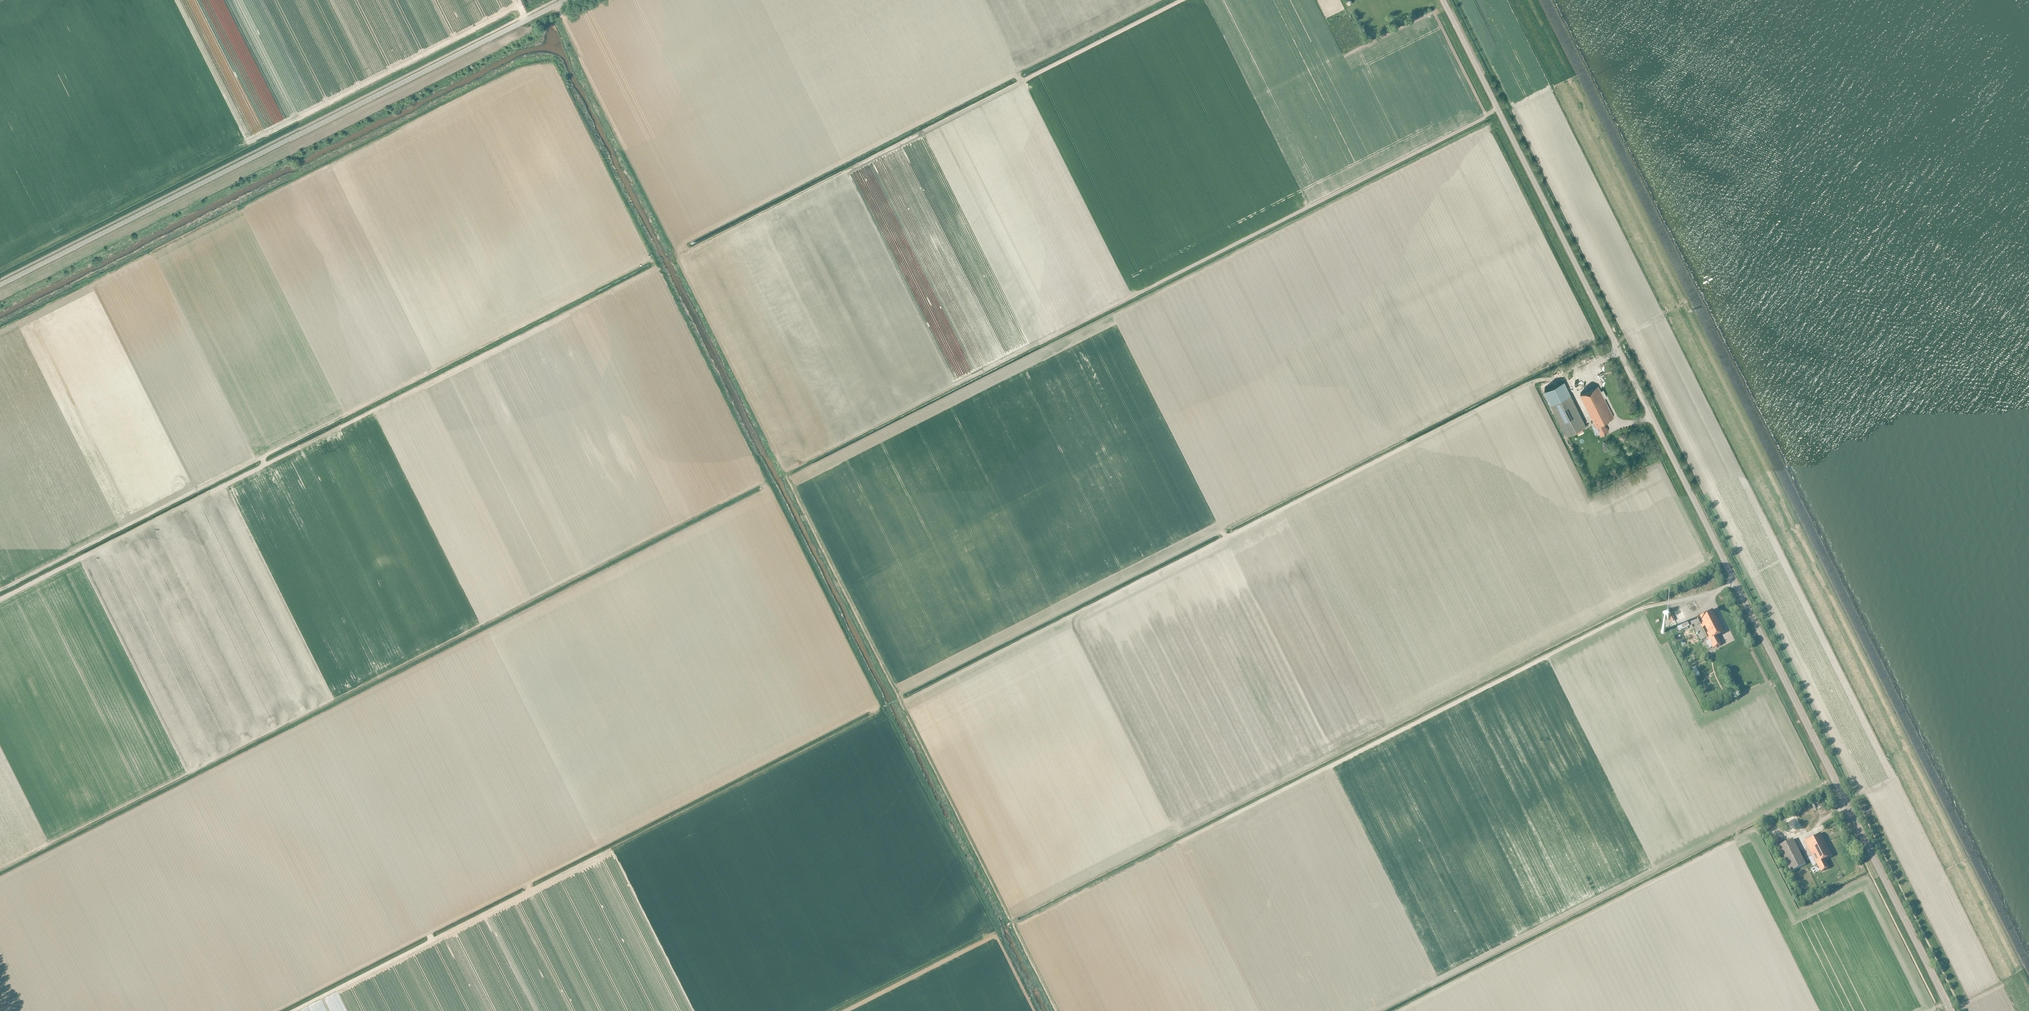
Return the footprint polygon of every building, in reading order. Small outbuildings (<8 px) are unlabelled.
[(1564,382),(1544,392),(1566,436),(1586,426),(1564,382)] [(1596,426),(1601,435),(1609,432),(1606,427),(1606,428),(1604,422),(1613,418),(1598,387),(1580,396),(1595,426),(1596,426)] [(1709,640),(1713,648),(1721,645),(1717,636),(1724,632),(1712,610),(1696,618),(1708,641),(1709,640)] [(1677,626),(1679,631),(1684,629),(1684,630),(1688,628),(1687,627),(1689,626),(1687,621),(1677,626)] [(1817,864),(1821,872),(1829,868),(1825,859),(1832,856),(1821,833),(1805,842),(1816,864),(1817,864)] [(1778,847),(1791,872),(1805,865),(1793,840),(1783,845),(1778,847)] [(2003,930),(2011,927),(2006,917),(1999,920),(2003,930)] [(2011,927),(2004,930),(2015,956),(2022,953),(2011,927)]
